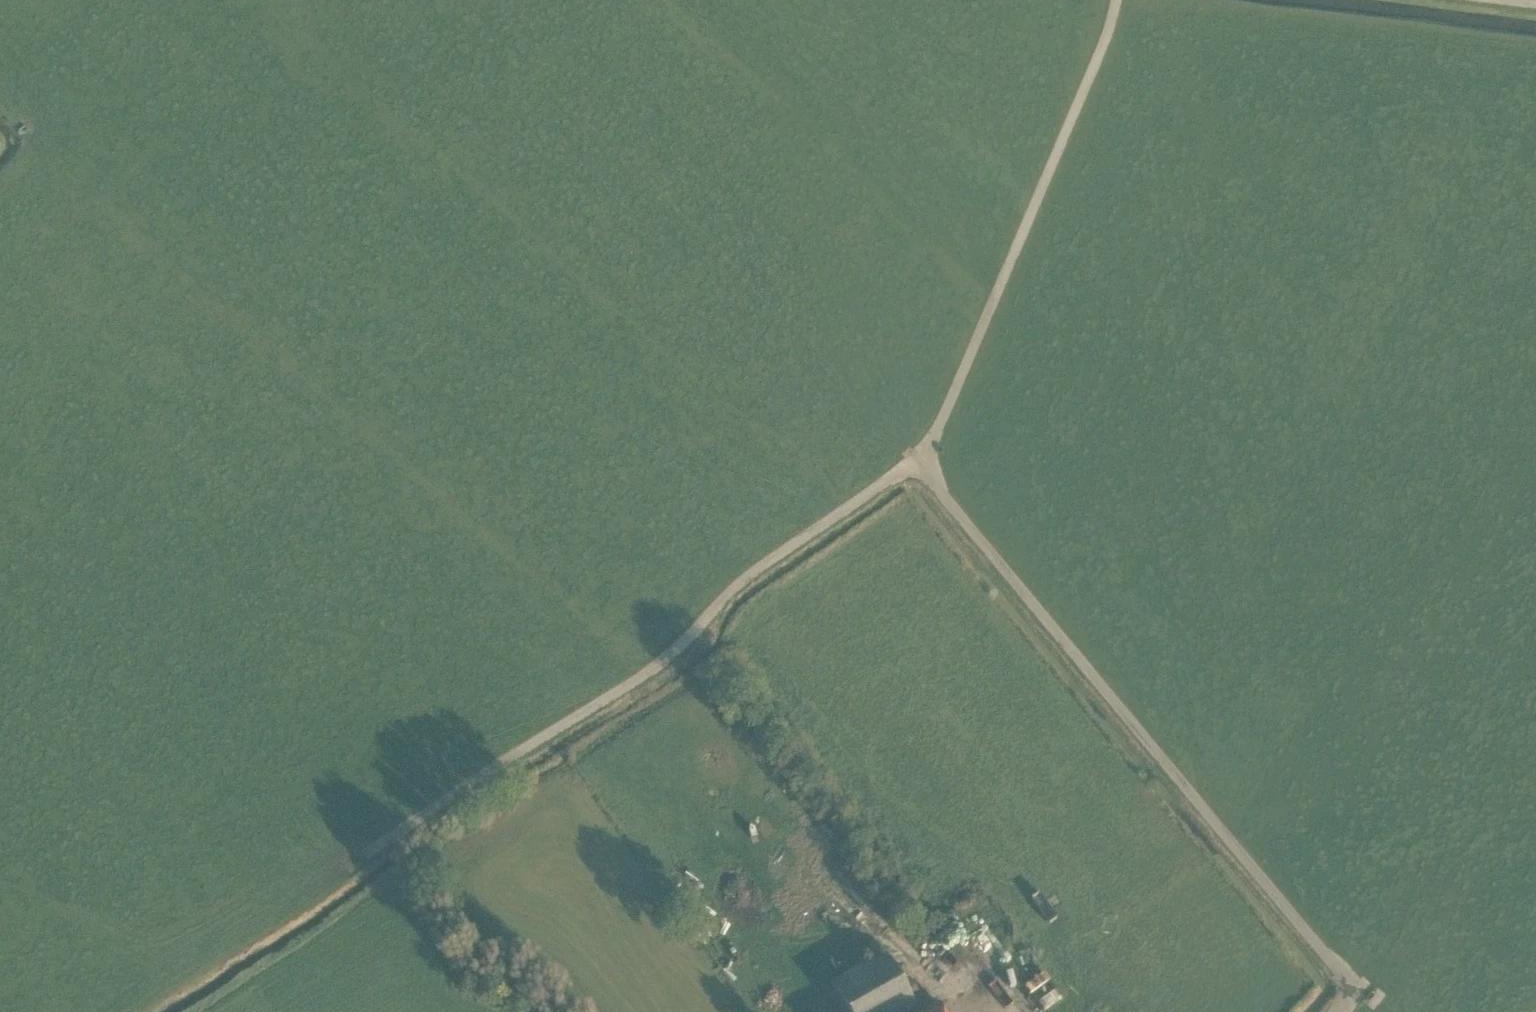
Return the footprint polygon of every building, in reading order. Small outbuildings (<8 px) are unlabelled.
[(809,916),(828,913),(825,891),(805,894),(809,916)] [(808,918),(803,894),(792,897),(798,921),(808,918)] [(884,953),(829,983),(845,1011),(914,1011),(915,1011),(884,953)]
